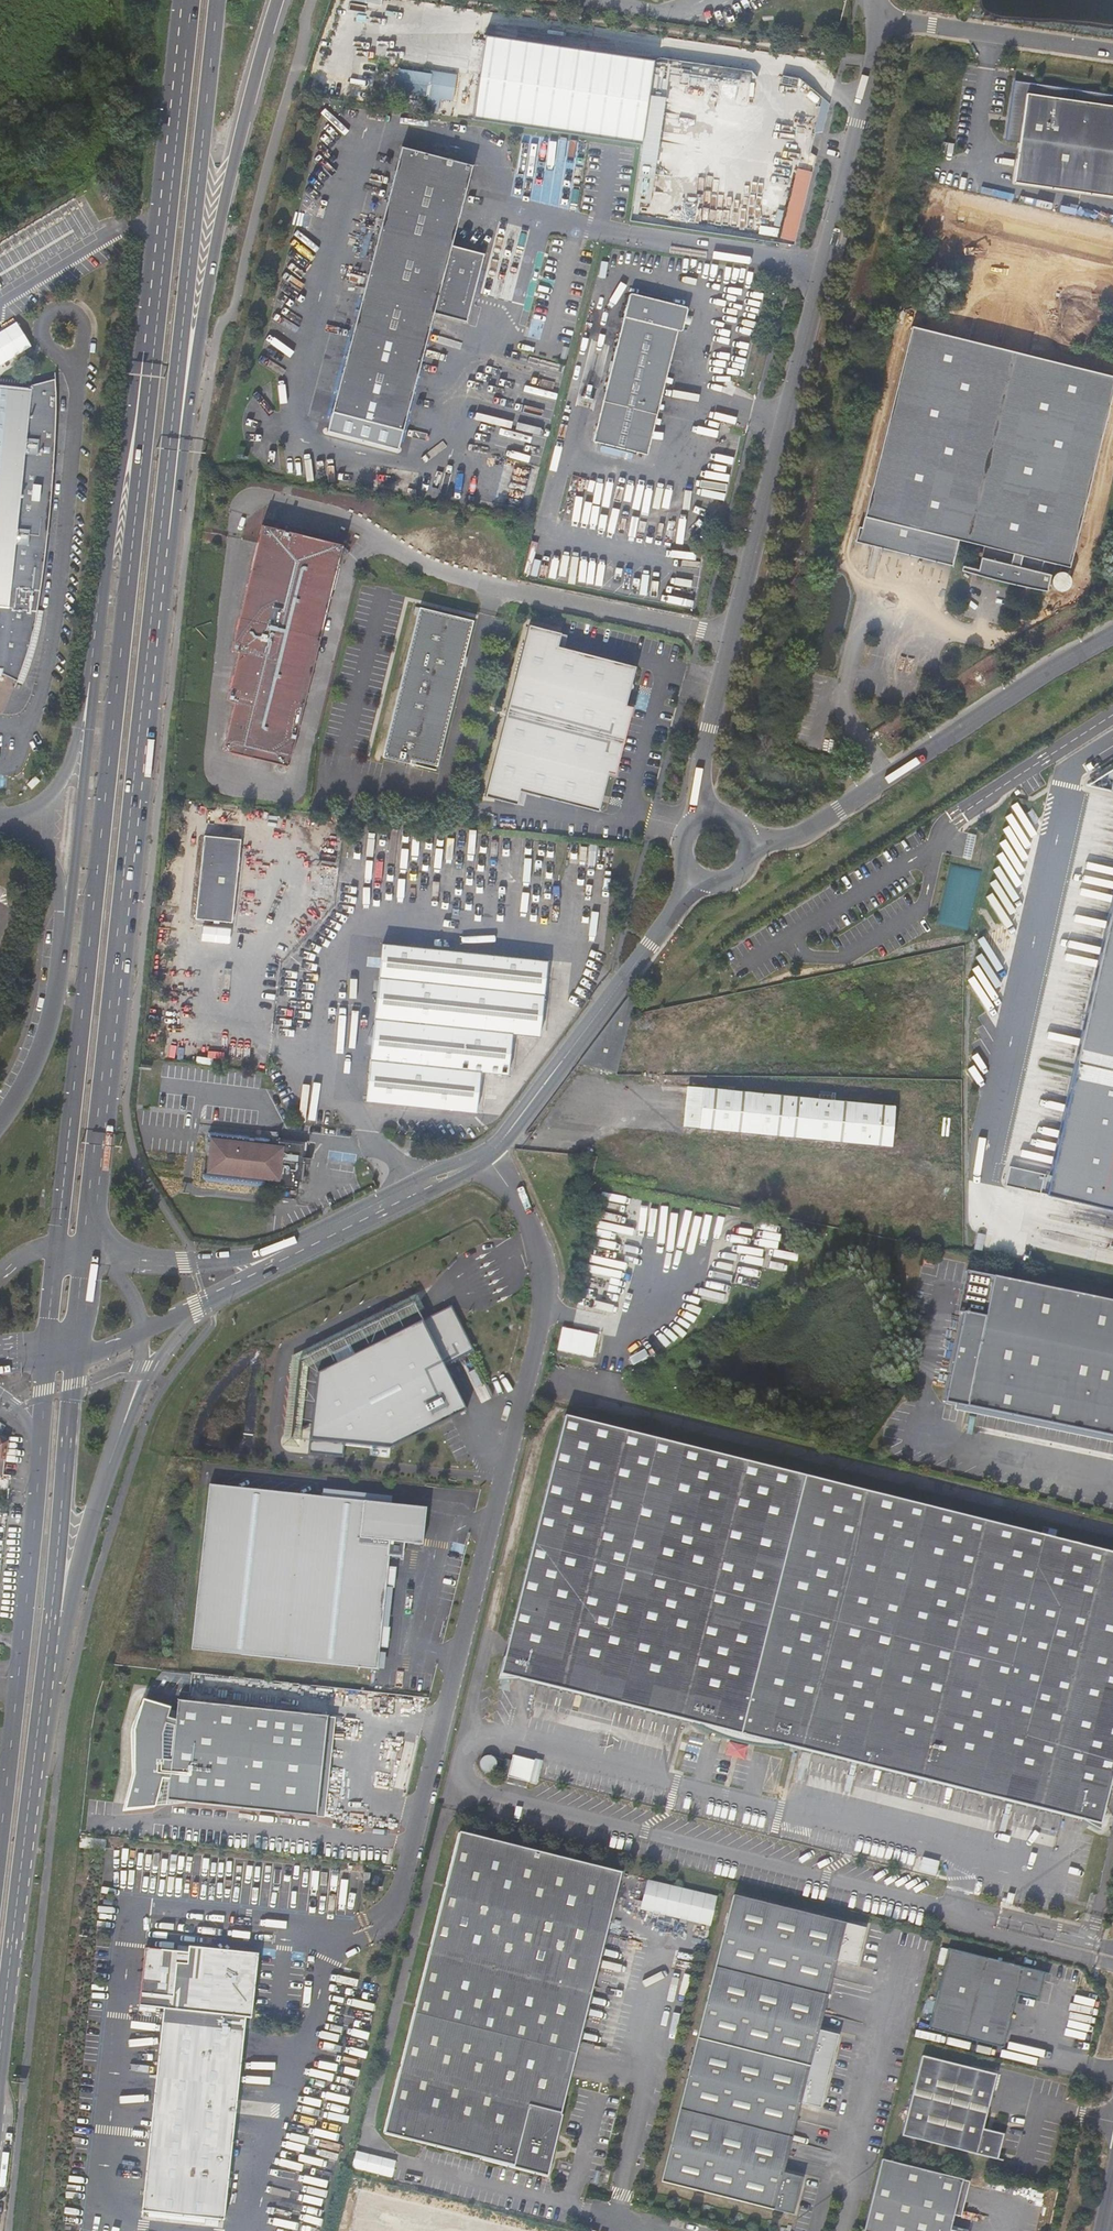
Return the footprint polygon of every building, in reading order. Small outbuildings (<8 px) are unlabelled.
[(472,119),(638,144),(651,58),(485,33),(472,119)] [(435,111),(437,98),(451,100),(455,73),(430,70),(430,72),(395,68),(392,92),(425,97),(424,110),(435,111)] [(1102,93),(1012,80),(1007,117),(1006,122),(1005,133),(1018,135),(1017,148),(1012,181),(1112,195),(1112,104),(1101,102),(1102,93)] [(1102,93),(1101,102),(1112,104),(1112,94),(1102,93)] [(471,162),(400,144),(329,409),(400,428),(431,312),(464,320),(483,252),(450,243),(471,162)] [(796,241),(813,170),(797,167),(781,237),(796,241)] [(591,441),(645,454),(675,329),(680,331),(682,321),(684,314),(686,306),(626,292),(591,441)] [(690,315),(684,314),(682,321),(688,322),(690,315)] [(32,345),(18,320),(0,331),(0,364),(32,345)] [(1112,390),(1112,375),(909,326),(863,528),(857,527),(853,542),(873,547),(873,544),(944,560),(943,564),(951,566),(957,540),(982,546),(979,562),(990,565),(988,575),(996,577),(1029,585),(1029,588),(1047,591),(1051,575),(1053,575),(1052,577),(1052,579),(1051,581),(1051,583),(1052,585),(1054,587),(1055,589),(1057,590),(1059,591),(1060,591),(1062,591),(1064,591),(1066,590),(1068,588),(1069,587),(1070,584),(1071,580),(1070,578),(1070,576),(1068,575),(1066,573),(1065,572),(1063,572),(1060,571),(1061,565),(1070,567),(1112,390)] [(4,671),(4,676),(20,680),(26,664),(34,637),(40,612),(45,580),(50,540),(56,489),(57,470),(59,423),(59,388),(58,381),(34,386),(34,391),(0,388),(0,671),(4,671)] [(346,544),(257,522),(227,642),(237,644),(224,697),(234,700),(222,750),(290,767),(346,544)] [(456,619),(418,610),(381,761),(408,768),(409,764),(436,770),(457,687),(453,687),(458,667),(462,668),(463,661),(460,660),(468,626),(455,623),(456,619)] [(47,614),(40,612),(34,637),(26,664),(20,680),(20,683),(25,685),(33,665),(41,636),(47,614)] [(456,619),(455,623),(468,626),(460,660),(463,661),(473,623),(456,619)] [(559,636),(525,628),(482,798),(518,807),(523,789),(599,808),(608,771),(617,774),(634,706),(624,703),(633,667),(556,648),(559,636)] [(462,668),(458,667),(453,687),(457,687),(462,668)] [(1112,780),(1112,770),(1087,786),(1110,791),(1112,780)] [(240,839),(204,835),(195,918),(231,922),(240,839)] [(1045,1196),(1048,1196),(1112,909),(1112,896),(1045,1196)] [(1048,1196),(1112,1211),(1112,909),(1048,1196)] [(387,946),(383,978),(376,1053),(370,1101),(480,1113),(481,1099),(484,1072),(508,1075),(511,1075),(516,1035),(542,1038),(551,964),(387,946)] [(631,1017),(639,983),(615,1015),(631,1017)] [(627,1033),(631,1017),(615,1015),(586,1054),(621,1058),(627,1033)] [(617,1073),(621,1058),(586,1054),(579,1063),(617,1073)] [(691,1124),(702,1125),(705,1086),(695,1085),(691,1124)] [(705,1086),(702,1125),(891,1144),(895,1105),(705,1086)] [(271,1137),(209,1131),(208,1142),(210,1142),(221,1143),(218,1172),(208,1171),(205,1171),(204,1182),(266,1188),(267,1177),(278,1178),(277,1185),(300,1188),(301,1182),(305,1182),(306,1171),(302,1171),(304,1146),(282,1144),(281,1150),(274,1149),(276,1133),(272,1132),(271,1137)] [(276,1133),(274,1149),(281,1150),(282,1144),(304,1146),(302,1171),(306,1171),(308,1146),(309,1142),(282,1140),(283,1134),(276,1133)] [(221,1143),(210,1142),(208,1171),(218,1172),(221,1143)] [(963,1314),(960,1327),(945,1403),(1112,1438),(1112,1302),(966,1272),(958,1313),(963,1314)] [(281,1442),(298,1444),(306,1364),(424,1307),(421,1301),(417,1292),(377,1312),(290,1354),(281,1442)] [(342,1455),(343,1442),(388,1446),(465,1409),(443,1363),(472,1349),(450,1304),(317,1370),(307,1451),(342,1455)] [(558,1351),(594,1356),(598,1332),(561,1327),(558,1351)] [(562,1414),(501,1655),(499,1655),(494,1678),(517,1678),(689,1722),(696,1726),(709,1732),(722,1737),(741,1742),(751,1744),(785,1746),(1077,1819),(1098,1831),(1103,1809),(1103,1807),(1112,1766),(1112,1552),(562,1414)] [(322,1499),(209,1487),(192,1649),(375,1668),(377,1653),(378,1647),(386,1567),(387,1557),(402,1558),(403,1543),(420,1545),(424,1510),(390,1506),(322,1499)] [(323,1490),(322,1499),(390,1506),(391,1497),(323,1490)] [(395,1568),(386,1567),(378,1647),(387,1648),(395,1568)] [(385,1653),(377,1653),(375,1668),(384,1669),(385,1653)] [(142,1700),(134,1730),(132,1774),(125,1805),(171,1801),(316,1817),(327,1717),(176,1701),(174,1721),(167,1718),(170,1707),(142,1700)] [(335,1718),(327,1717),(316,1817),(324,1817),(335,1718)] [(512,1754),(508,1777),(538,1782),(542,1760),(512,1754)] [(544,2169),(617,1868),(454,1829),(382,2131),(544,2169)] [(922,1856),(919,1869),(936,1874),(939,1861),(922,1856)] [(641,1909),(712,1924),(718,1894),(647,1879),(641,1909)] [(853,1964),(862,1927),(730,1895),(659,2181),(791,2213),(801,2176),(781,2172),(797,2102),(817,2106),(835,2034),(815,2029),(833,1960),(853,1964)] [(254,1958),(141,1946),(141,2008),(163,2011),(144,2209),(226,2216),(254,1958)] [(1041,1970),(945,1946),(944,1948),(1041,1971),(1041,1970)] [(1014,1991),(1034,1996),(1041,1971),(944,1948),(925,2026),(1001,2043),(1014,1991)] [(925,2027),(1000,2045),(1001,2043),(925,2026),(925,2027)] [(978,2127),(992,2074),(917,2056),(898,2134),(993,2158),(999,2132),(978,2127)] [(960,2177),(879,2157),(861,2230),(863,2230),(960,2230),(948,2228),(960,2177)]
